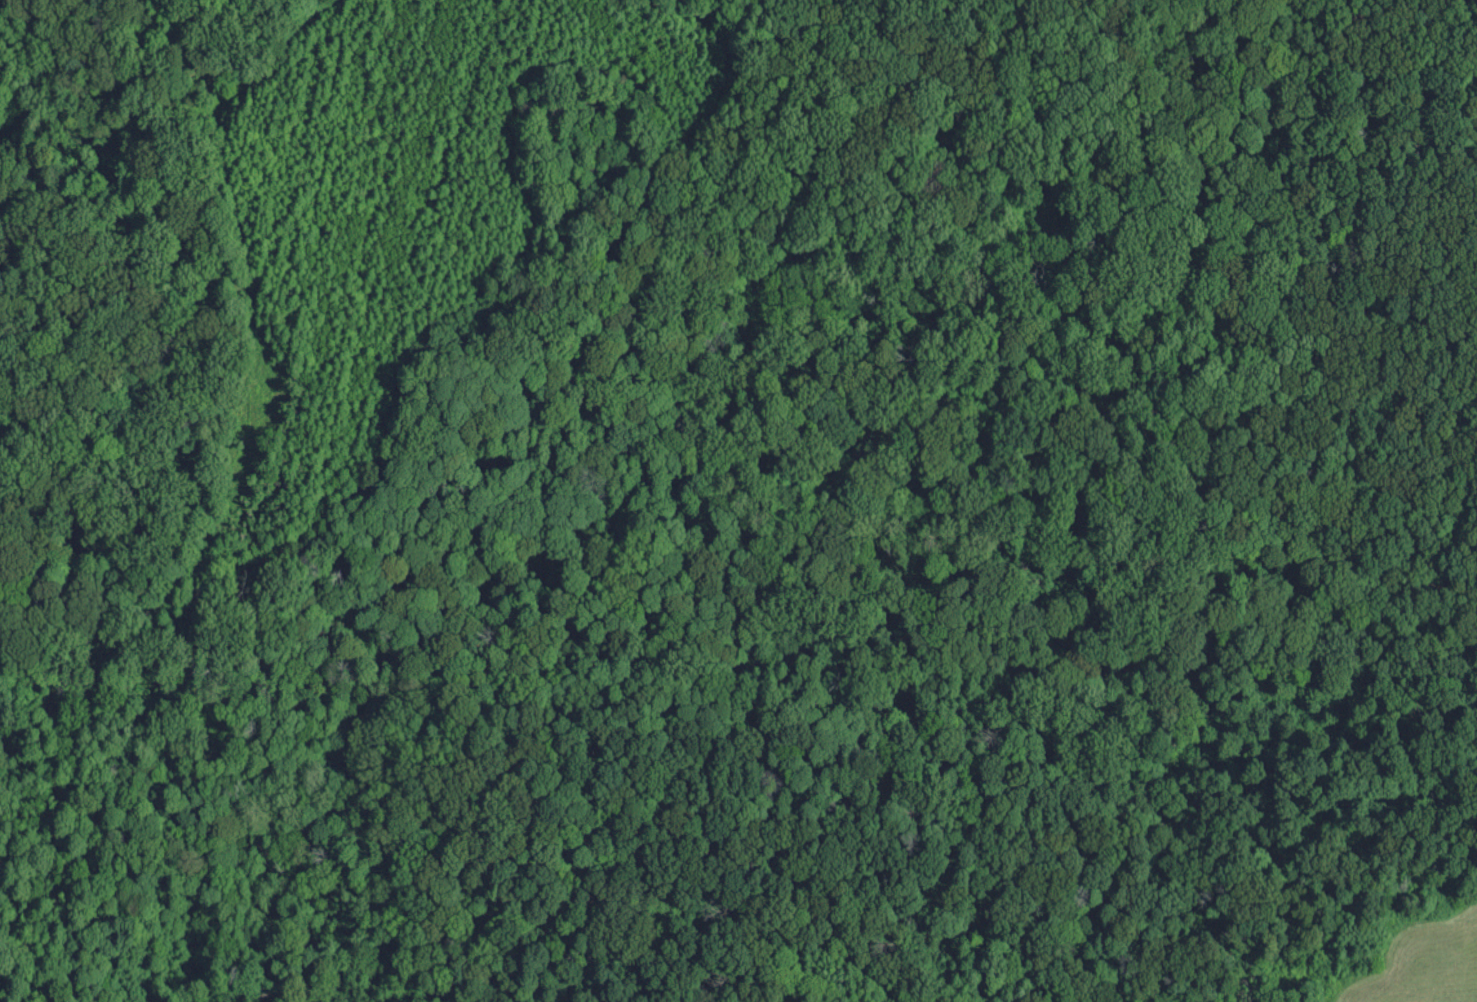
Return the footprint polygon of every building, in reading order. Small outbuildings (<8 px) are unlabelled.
[(1095,967),(1098,979),(1110,977),(1107,965),(1095,967)]
